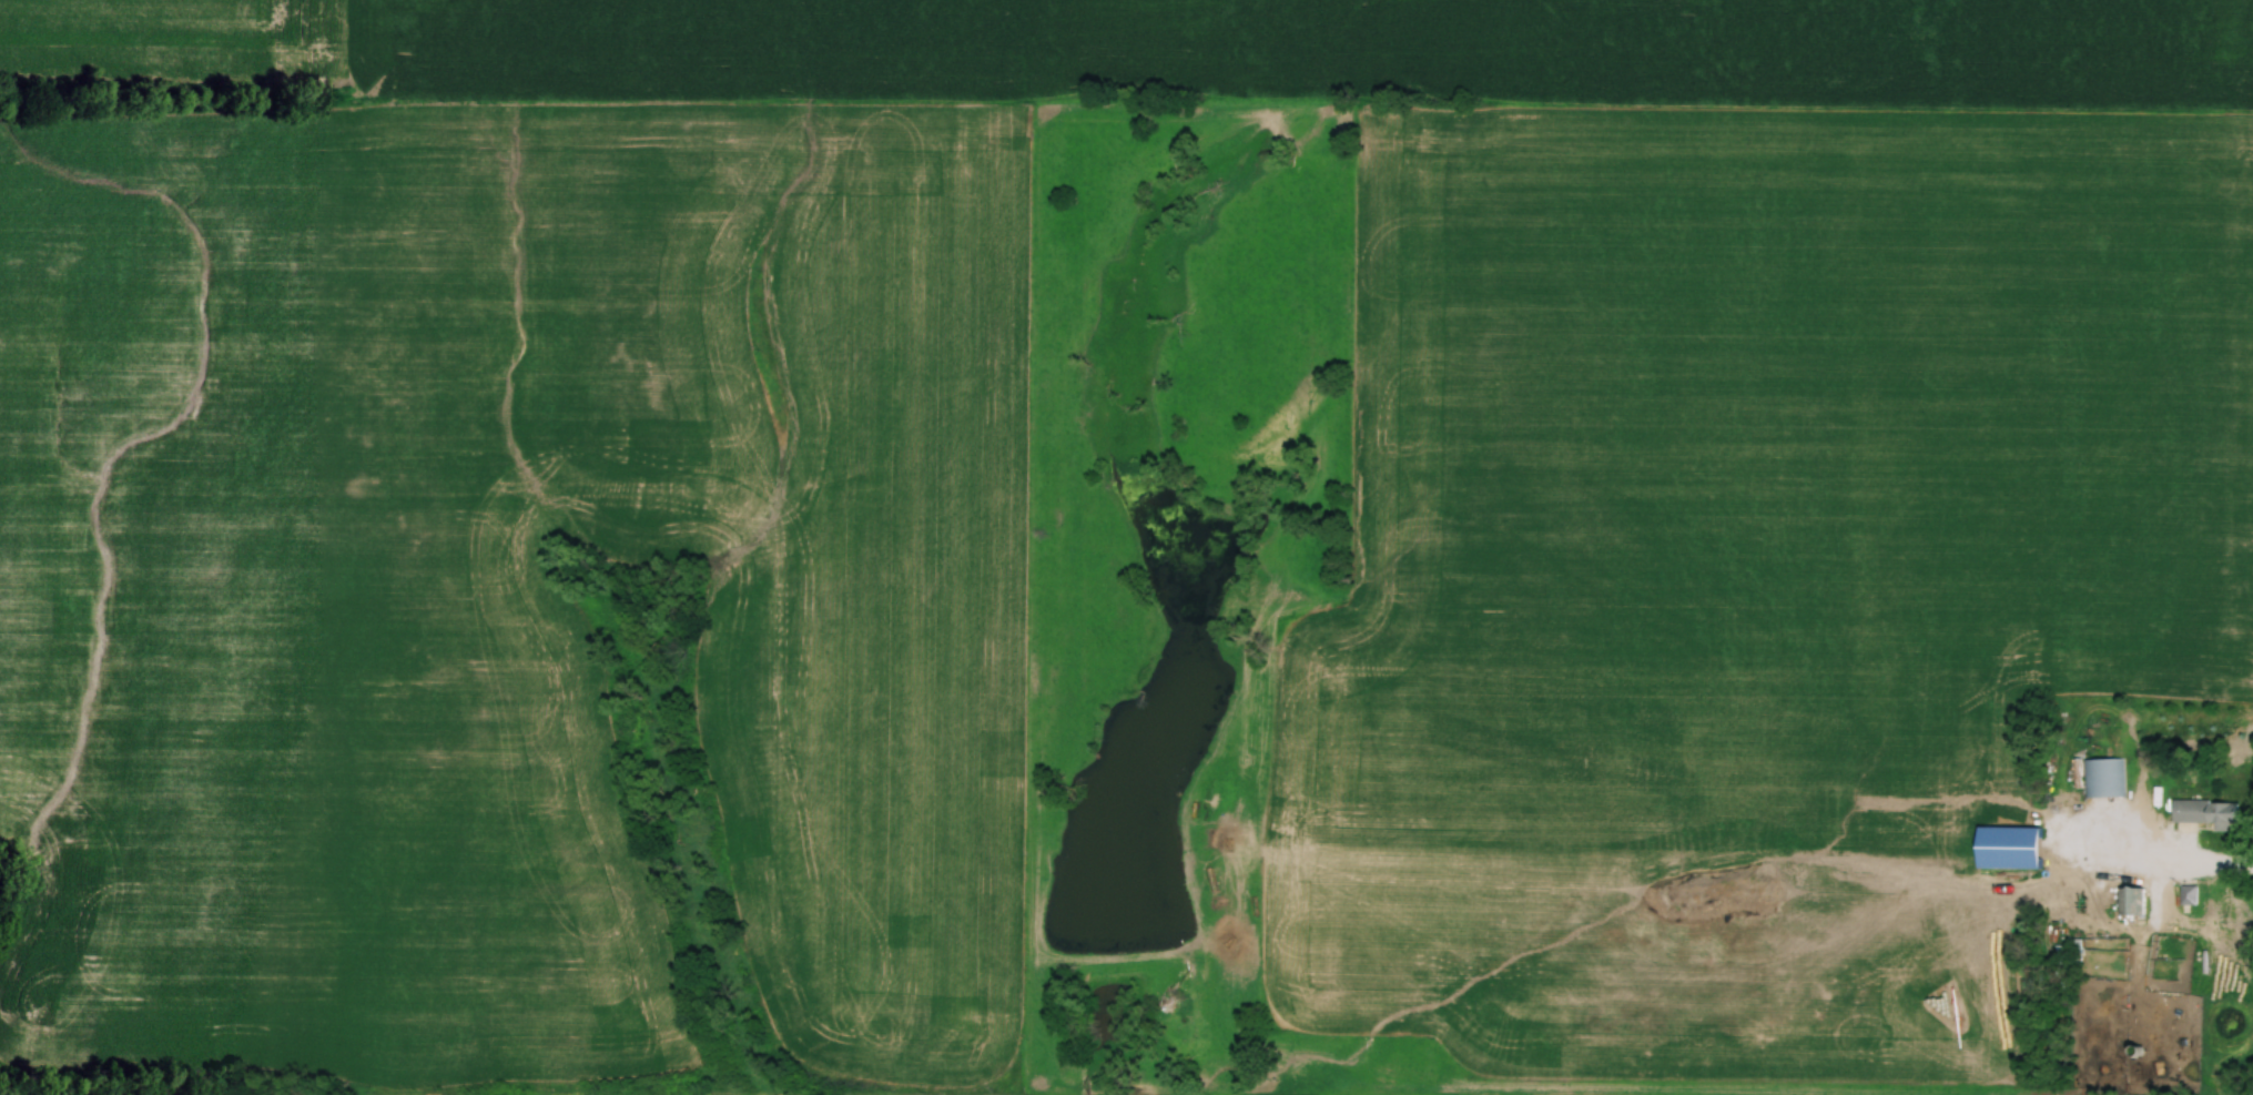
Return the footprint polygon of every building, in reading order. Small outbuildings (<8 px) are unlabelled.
[(2124,759),(2085,759),(2085,798),(2124,797),(2124,759)] [(2215,823),(2215,831),(2242,831),(2242,801),(2175,801),(2174,823),(2215,823)] [(2045,827),(1982,827),(1982,869),(2045,869),(2045,827)] [(2199,905),(2199,886),(2184,886),(2184,905),(2199,905)] [(2109,915),(2148,915),(2148,889),(2109,889),(2109,915)]
